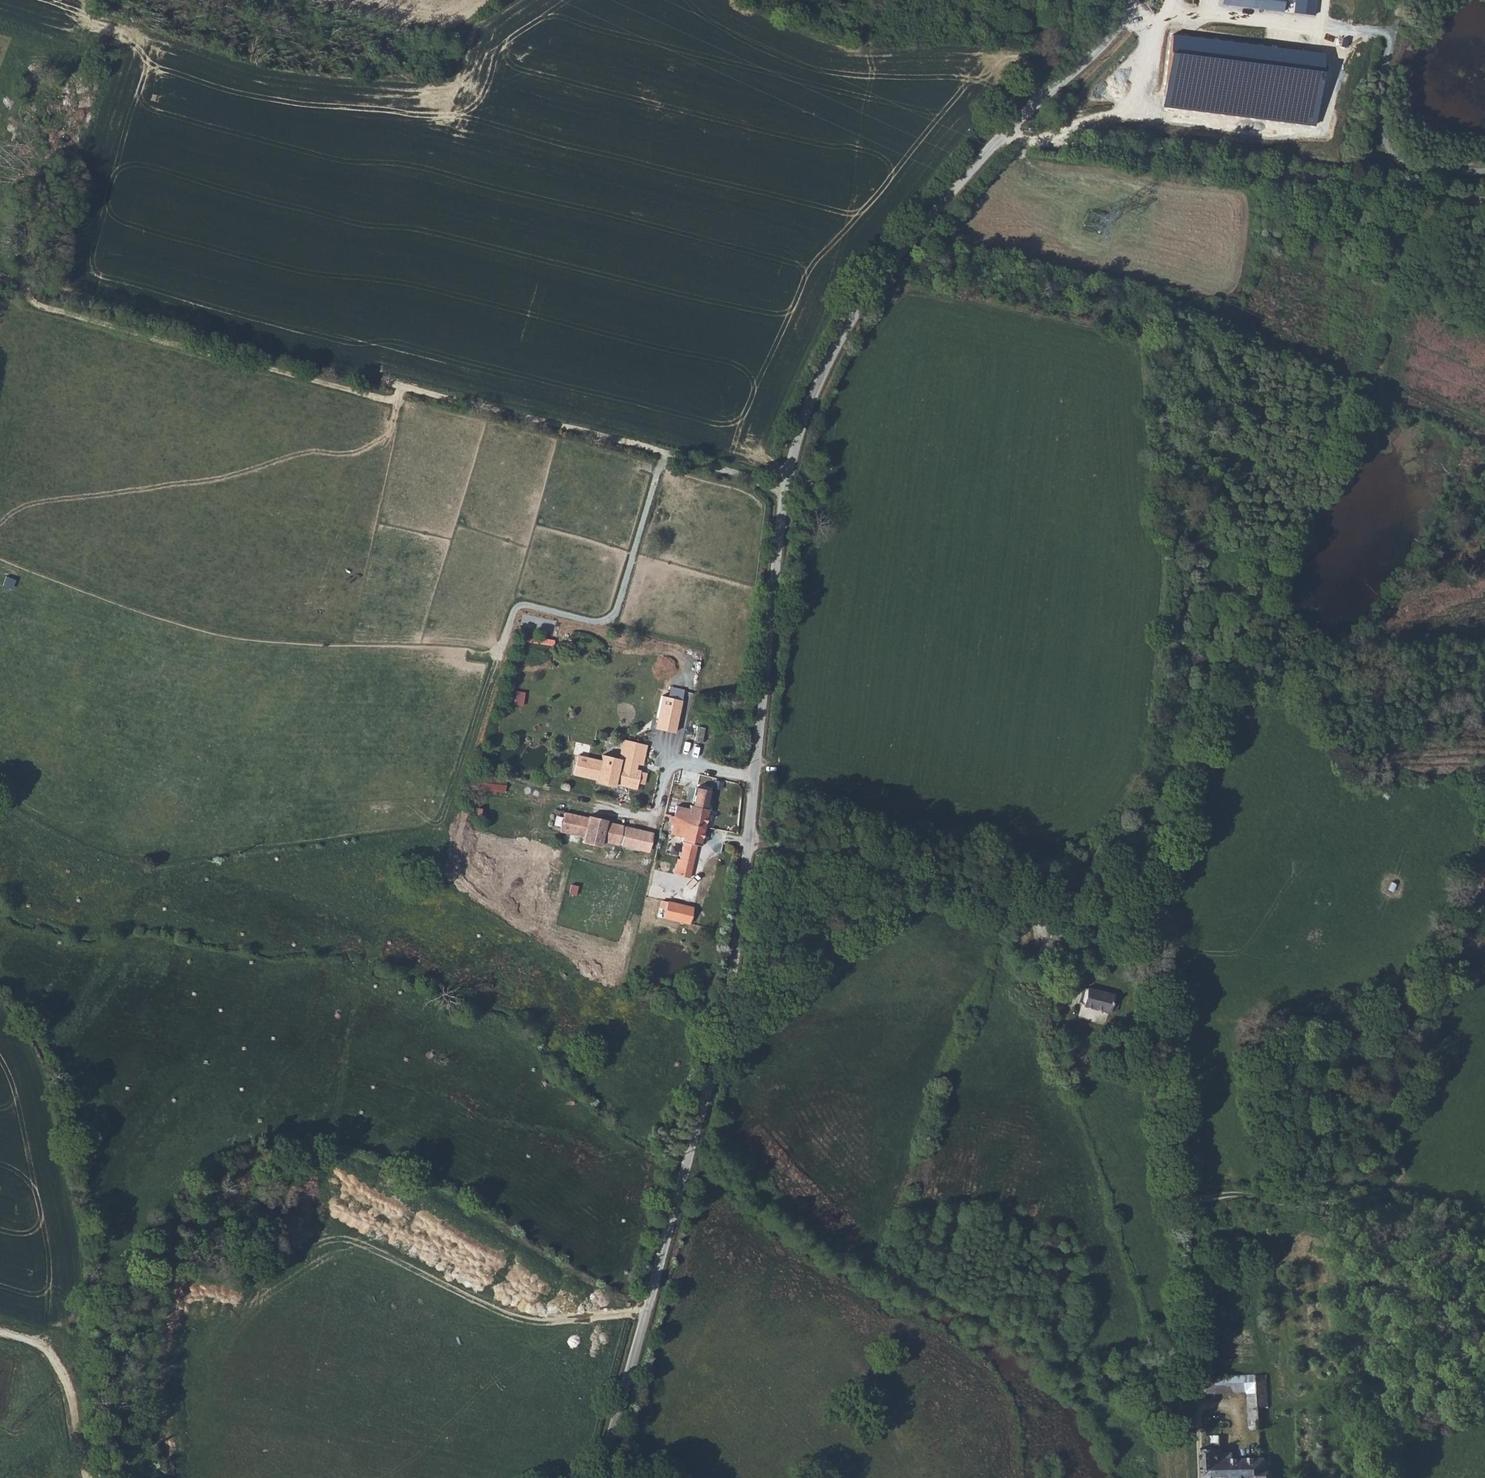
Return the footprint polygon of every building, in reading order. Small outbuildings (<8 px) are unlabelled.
[(661,695),(653,729),(675,733),(684,690),(669,687),(667,697),(661,695)] [(513,705),(523,706),(524,692),(515,690),(513,705)] [(644,745),(622,739),(617,758),(601,754),(599,760),(576,754),(571,773),(594,779),(594,782),(612,787),(612,784),(633,789),(635,783),(642,785),(644,773),(638,771),(638,770),(627,767),(629,762),(639,765),(644,745)] [(474,788),(502,790),(502,777),(474,775),(474,788)] [(671,820),(701,827),(705,809),(703,809),(706,791),(694,788),(689,805),(686,805),(685,809),(675,806),(672,817),(671,820)] [(562,811),(558,828),(582,836),(580,843),(597,847),(599,840),(615,844),(617,836),(646,843),(648,833),(603,821),(603,819),(586,815),(586,817),(562,811)] [(689,926),(694,908),(661,898),(658,907),(664,909),(662,918),(689,926)] [(1082,1006),(1109,1013),(1113,996),(1088,988),(1082,1006)] [(1097,1025),(1101,1012),(1082,1007),(1078,1019),(1097,1025)] [(1353,1357),(1340,1357),(1340,1371),(1353,1371),(1353,1357)] [(1251,1431),(1261,1431),(1261,1410),(1268,1410),(1267,1377),(1201,1378),(1201,1394),(1249,1394),(1249,1427),(1251,1431)] [(1272,1473),(1267,1473),(1267,1461),(1261,1461),(1223,1463),(1221,1437),(1209,1438),(1209,1445),(1206,1444),(1207,1477),(1272,1477),(1272,1473)]
